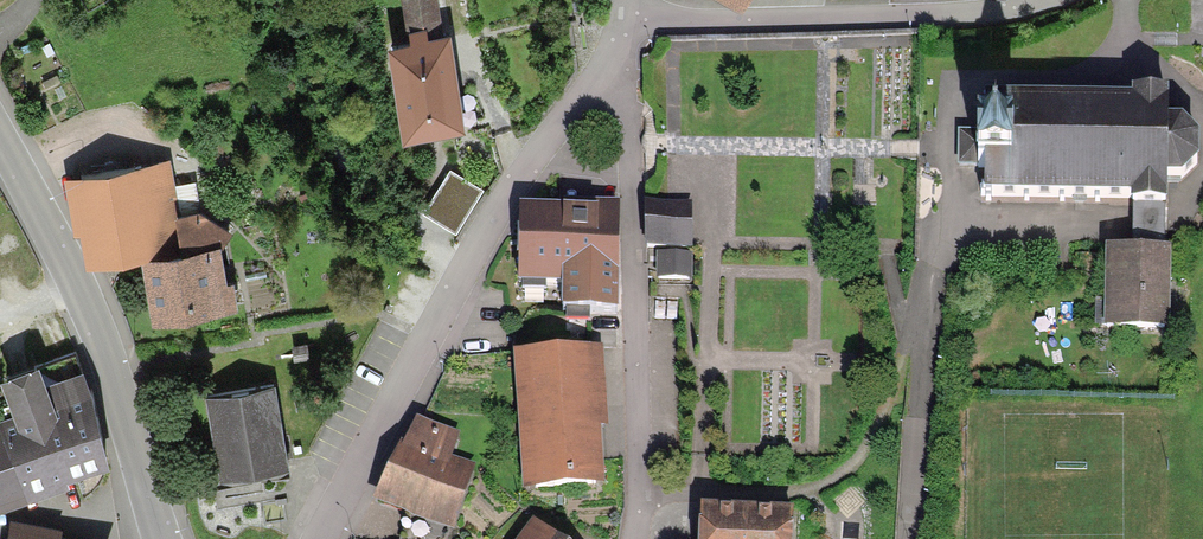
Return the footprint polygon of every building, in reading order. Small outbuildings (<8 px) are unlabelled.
[(422,28),(420,18),(440,15),(437,0),(401,0),(406,30),(422,28)] [(406,30),(387,33),(402,129),(465,120),(459,77),(451,23),(422,28),(406,30)] [(1136,203),(1160,204),(1161,175),(1183,175),(1199,157),(1199,134),(1185,118),(1162,117),(1162,92),(1135,91),(1134,102),(984,99),(983,130),(965,130),(964,163),(982,164),(982,201),(1136,203)] [(80,228),(84,258),(141,250),(179,244),(173,207),(179,206),(172,157),(65,172),(73,229),(80,228)] [(450,168),(425,209),(457,228),(482,187),(450,168)] [(617,202),(520,201),(520,280),(564,281),(564,304),(616,304),(617,202)] [(179,206),(173,207),(179,244),(222,237),(223,243),(233,228),(198,203),(179,206)] [(1136,248),(1159,248),(1160,204),(1136,203),(1136,248)] [(688,207),(645,205),(644,242),(686,244),(688,207)] [(179,244),(141,250),(151,316),(238,303),(234,275),(228,276),(223,243),(222,237),(179,244)] [(1109,247),(1108,317),(1164,318),(1165,248),(1159,248),(1136,248),(1109,247)] [(687,255),(653,255),(653,279),(687,279),(687,255)] [(605,343),(514,350),(524,488),(607,482),(603,425),(611,425),(605,343)] [(0,411),(0,416),(27,494),(69,480),(67,474),(71,473),(108,458),(101,413),(84,362),(47,375),(39,354),(1,367),(15,407),(0,411)] [(273,381),(204,393),(219,476),(287,464),(273,381)] [(402,447),(400,446),(374,501),(417,517),(453,530),(478,462),(454,453),(462,430),(415,412),(402,447)] [(0,416),(0,503),(27,494),(0,416)] [(700,503),(699,538),(795,538),(796,507),(769,506),(700,503)] [(8,538),(87,538),(57,534),(59,524),(12,516),(8,538)] [(534,519),(518,538),(561,538),(534,519)]
